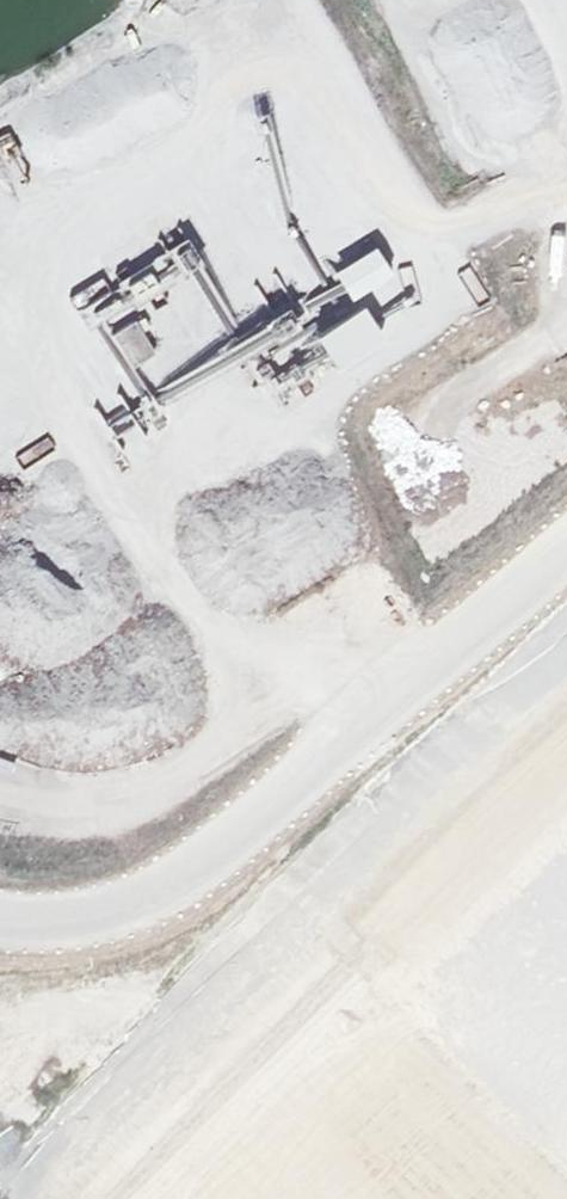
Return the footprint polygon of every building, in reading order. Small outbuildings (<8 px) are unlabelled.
[(102,45),(117,68),(147,49),(132,26),(102,45)] [(357,84),(344,90),(358,119),(371,113),(357,84)] [(16,125),(25,155),(58,145),(49,115),(16,125)] [(381,248),(333,269),(347,303),(396,283),(381,248)] [(290,257),(272,266),(281,284),(299,275),(290,257)] [(231,346),(268,323),(242,283),(216,300),(194,266),(184,272),(231,346)] [(136,319),(110,334),(129,367),(155,352),(136,319)] [(203,611),(227,590),(206,565),(182,585),(203,611)] [(47,803),(49,817),(85,811),(82,797),(47,803)] [(431,890),(464,850),(446,835),(413,876),(431,890)] [(566,1035),(566,957),(496,883),(458,920),(517,981),(501,996),(552,1049),(566,1035)] [(396,1069),(401,1084),(431,1075),(426,1060),(396,1069)] [(410,1100),(434,1097),(432,1080),(408,1083),(410,1100)]
